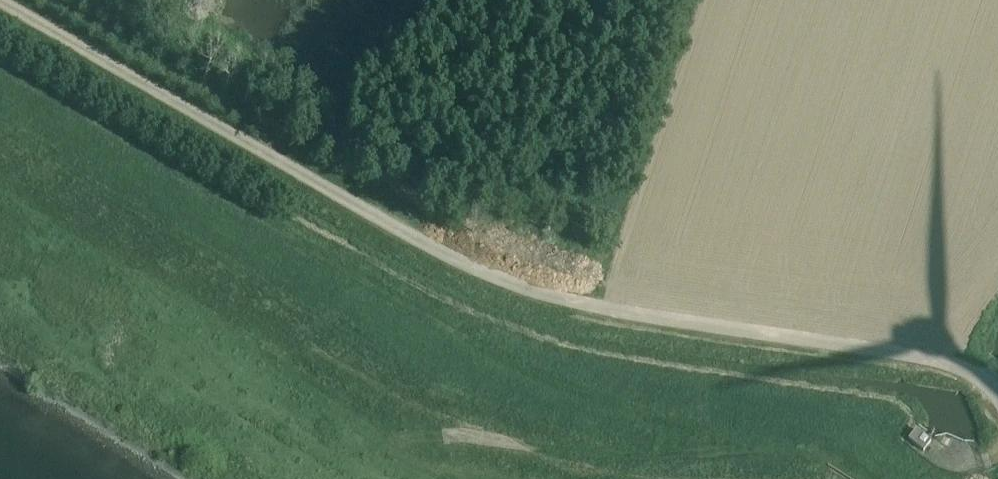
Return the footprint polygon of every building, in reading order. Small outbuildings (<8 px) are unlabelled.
[(917,430),(909,439),(924,451),(931,442),(917,430)]
